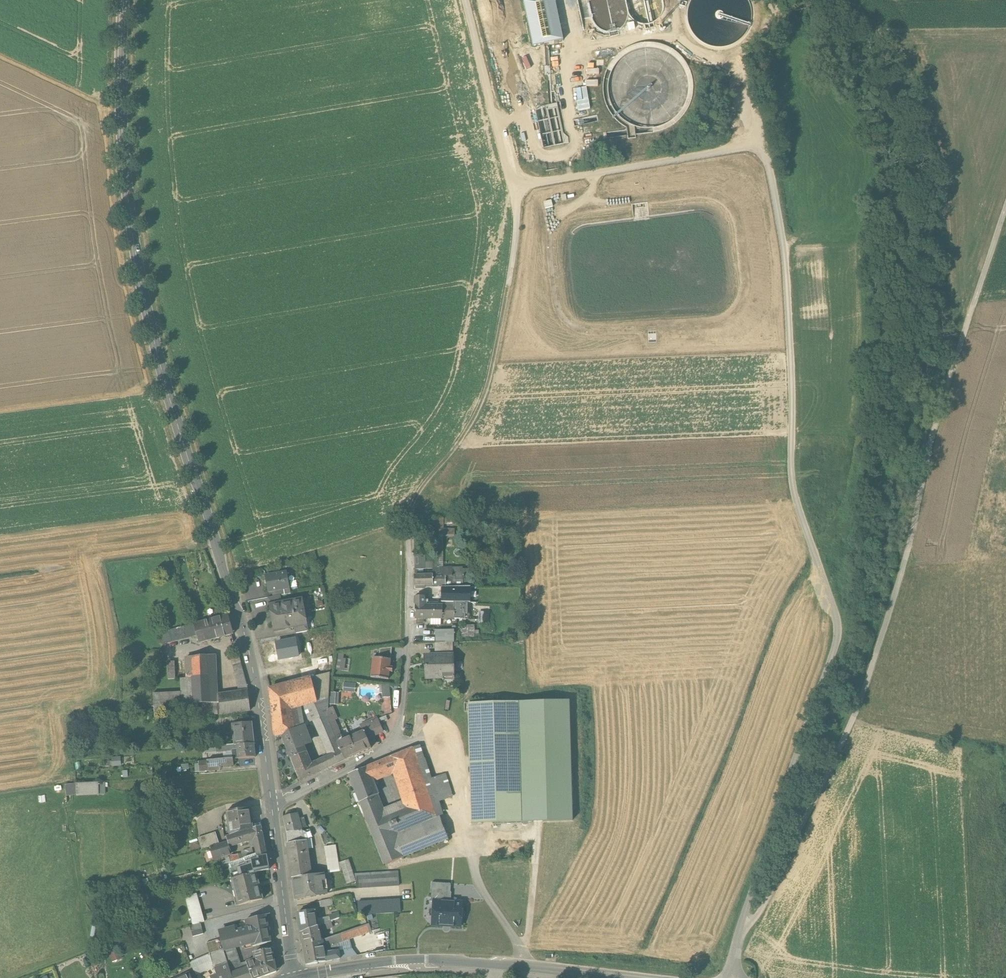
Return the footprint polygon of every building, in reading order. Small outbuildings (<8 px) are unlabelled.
[(530,22),(527,23),(531,45),(542,43),(541,38),(552,36),(553,41),(562,39),(554,0),(526,0),(530,22)] [(664,0),(594,0),(589,1),(594,22),(595,23),(595,25),(597,26),(598,27),(599,29),(601,30),(602,30),(604,31),(605,32),(607,32),(609,32),(611,33),(612,32),(614,32),(616,32),(618,31),(619,30),(621,29),(622,28),(623,27),(625,26),(626,24),(627,23),(627,21),(628,19),(628,18),(628,17),(629,17),(629,16),(630,16),(631,16),(631,17),(632,18),(633,20),(634,21),(636,22),(637,23),(639,24),(641,25),(642,25),(644,26),(646,26),(648,26),(649,26),(651,26),(653,25),(654,24),(656,24),(658,23),(659,22),(660,20),(661,19),(662,17),(663,16),(664,14),(665,13),(665,11),(665,9),(665,7),(664,0)] [(557,102),(545,105),(553,146),(569,143),(568,137),(564,133),(557,102)] [(580,116),(593,114),(591,102),(578,103),(580,116)] [(597,115),(571,120),(572,127),(598,122),(597,115)] [(462,568),(446,569),(446,575),(433,575),(433,585),(446,585),(447,587),(463,587),(462,568)] [(268,592),(290,588),(287,573),(265,577),(268,592)] [(433,575),(414,576),(414,586),(422,586),(433,585),(433,575)] [(447,587),(441,587),(441,588),(444,588),(444,592),(441,592),(441,598),(443,598),(443,601),(441,601),(441,603),(443,603),(467,603),(471,603),(471,587),(463,587),(447,587)] [(280,596),(268,598),(269,605),(270,605),(281,603),(280,596)] [(443,605),(432,605),(432,603),(428,603),(428,599),(424,599),(424,597),(414,597),(415,605),(414,619),(430,619),(430,625),(441,625),(441,619),(467,619),(467,603),(443,603),(443,605)] [(281,603),(270,605),(272,618),(275,618),(304,612),(301,599),(281,603)] [(304,612),(275,618),(277,631),(296,628),(306,626),(304,612)] [(217,617),(209,620),(214,639),(233,634),(228,615),(220,617),(219,615),(217,615),(217,617)] [(209,620),(195,623),(198,635),(200,643),(214,639),(209,620)] [(195,624),(160,633),(163,644),(198,635),(195,624)] [(306,626),(296,628),(297,634),(309,632),(308,625),(306,626)] [(436,631),(436,643),(453,643),(454,643),(454,631),(436,631)] [(295,640),(276,643),(279,660),(298,656),(295,640)] [(453,643),(436,643),(437,656),(453,655),(453,643)] [(393,648),(380,649),(379,659),(392,660),(393,648)] [(248,688),(239,654),(238,654),(238,653),(237,653),(234,655),(231,655),(240,692),(248,691),(248,688)] [(437,656),(427,656),(427,666),(426,666),(426,679),(454,678),(453,655),(437,656)] [(209,656),(186,657),(187,677),(182,678),(182,692),(183,705),(219,703),(219,695),(211,695),(209,656)] [(379,659),(373,658),(371,678),(389,680),(390,673),(393,673),(394,668),(391,668),(392,660),(379,659)] [(175,662),(167,662),(168,680),(175,679),(175,662)] [(282,735),(293,731),(293,727),(295,727),(294,724),(292,724),(291,710),(317,703),(311,679),(270,689),(272,714),(275,736),(282,735)] [(344,683),(345,691),(356,691),(356,683),(344,683)] [(383,696),(391,696),(391,685),(383,685),(383,696)] [(240,692),(219,695),(219,703),(220,715),(250,711),(248,691),(240,692)] [(182,692),(153,693),(154,706),(183,705),(182,692)] [(569,700),(518,702),(523,823),(573,821),(569,700)] [(518,702),(468,704),(472,825),(523,823),(518,702)] [(391,715),(382,717),(384,729),(393,727),(391,715)] [(251,723),(233,725),(234,746),(238,745),(253,744),(251,723)] [(304,727),(293,731),(282,735),(291,759),(306,753),(302,745),(310,742),(304,727)] [(371,749),(363,732),(350,738),(353,745),(340,751),(340,752),(344,761),(371,749)] [(253,744),(238,745),(240,758),(255,757),(253,744)] [(406,809),(383,819),(374,797),(361,803),(375,838),(385,866),(448,839),(441,824),(433,815),(434,814),(413,749),(379,763),(383,774),(393,770),(406,809)] [(340,752),(311,765),(306,753),(291,759),(300,781),(344,761),(340,752)] [(233,759),(213,760),(213,768),(234,766),(233,759)] [(379,763),(371,766),(375,777),(383,774),(379,763)] [(371,766),(349,775),(361,803),(374,797),(377,796),(370,779),(375,777),(371,766)] [(106,794),(106,781),(66,783),(67,796),(106,794)] [(250,809),(226,812),(228,825),(231,825),(233,835),(253,829),(250,809)] [(297,812),(284,816),(287,832),(288,842),(304,839),(302,829),(297,812)] [(233,835),(226,837),(227,841),(219,844),(210,847),(214,858),(227,854),(225,848),(229,847),(254,841),(256,854),(266,852),(260,826),(253,829),(233,835)] [(310,829),(305,830),(304,828),(302,829),(304,839),(311,837),(310,829)] [(215,833),(198,838),(202,850),(210,847),(219,844),(215,833)] [(306,841),(287,843),(292,878),(311,875),(306,841)] [(334,845),(324,846),(328,873),(338,871),(334,845)] [(266,852),(256,854),(228,863),(232,878),(257,872),(269,869),(266,852)] [(348,860),(340,863),(347,883),(355,881),(348,860)] [(232,878),(232,880),(235,879),(238,890),(235,890),(235,891),(238,891),(239,897),(236,897),(238,906),(263,900),(257,872),(232,878)] [(311,875),(292,878),(295,900),(311,897),(311,896),(327,894),(324,873),(311,875)] [(398,875),(356,877),(357,889),(399,886),(398,875)] [(449,884),(432,883),(431,901),(434,901),(448,902),(449,884)] [(205,921),(198,892),(186,895),(193,924),(191,924),(193,935),(203,933),(201,922),(205,921)] [(331,899),(319,901),(320,907),(332,906),(331,899)] [(400,900),(358,902),(358,915),(401,912),(400,900)] [(448,902),(434,901),(433,909),(431,909),(429,911),(429,915),(430,917),(433,917),(432,925),(460,927),(462,903),(448,902)] [(308,904),(309,911),(319,909),(317,902),(308,904)] [(270,904),(263,905),(265,915),(267,921),(273,920),(270,904)] [(315,910),(297,913),(300,933),(318,926),(315,910)] [(338,911),(328,914),(330,921),(340,918),(338,911)] [(265,915),(246,920),(248,929),(252,943),(253,946),(271,942),(267,921),(265,915)] [(330,921),(319,926),(320,931),(332,928),(330,921)] [(334,936),(322,941),(323,948),(337,943),(371,931),(369,924),(334,936)] [(318,926),(300,933),(302,943),(322,940),(320,931),(319,926),(318,926)] [(248,929),(221,936),(225,950),(252,943),(248,929)] [(372,934),(361,938),(364,953),(375,951),(372,934)] [(322,940),(302,943),(306,965),(317,963),(318,963),(326,961),(340,959),(338,950),(324,952),(323,948),(322,941),(322,940)] [(337,943),(323,948),(324,952),(338,950),(337,943)] [(248,967),(252,977),(258,977),(276,972),(272,948),(254,952),(255,956),(246,960),(248,967)] [(351,948),(338,950),(340,959),(357,955),(351,948)] [(222,950),(209,954),(214,969),(228,964),(222,950)] [(112,954),(114,961),(123,958),(120,951),(112,954)] [(214,969),(217,976),(213,977),(252,977),(248,967),(231,973),(228,964),(214,969)]
